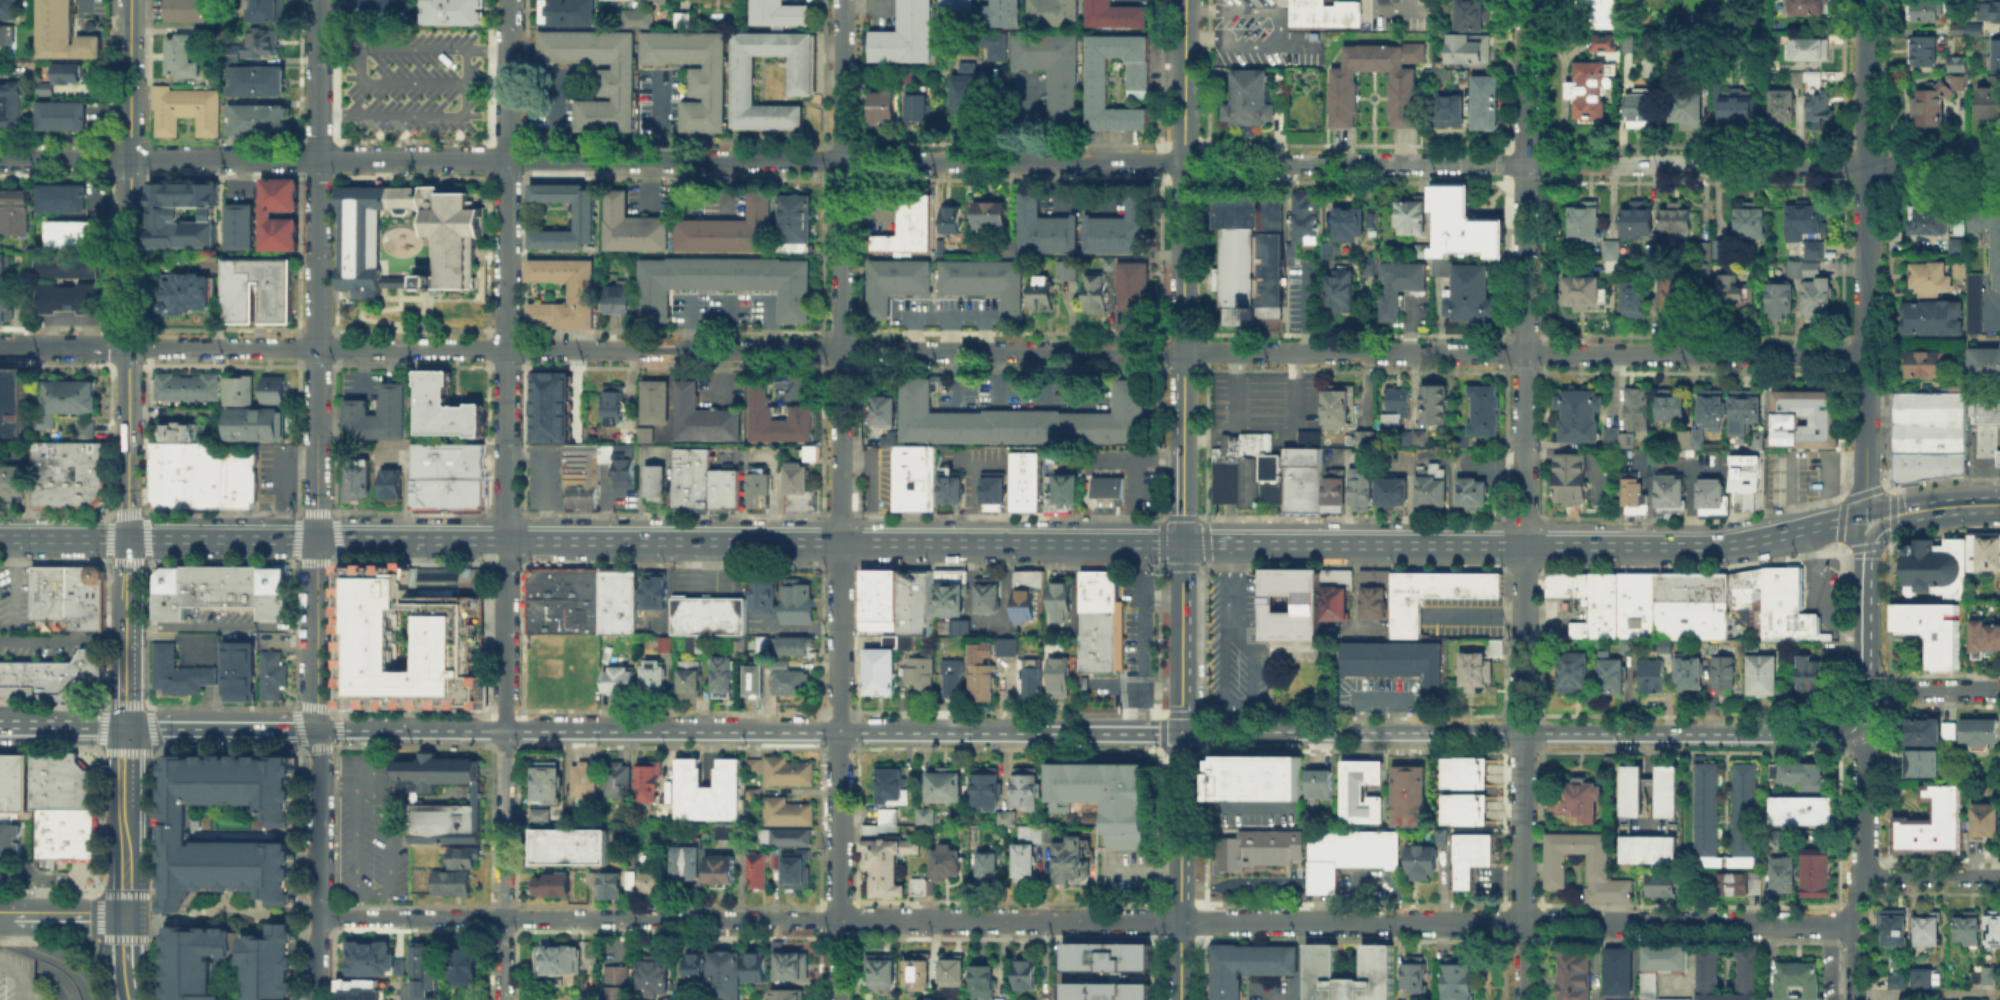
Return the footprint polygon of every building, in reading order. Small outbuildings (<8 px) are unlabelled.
[(21,20),(0,20),(0,0),(21,0),(21,20)] [(43,59),(43,0),(75,0),(75,36),(104,36),(103,59),(43,59)] [(167,20),(167,0),(208,0),(208,20),(167,20)] [(251,6),(251,0),(283,0),(284,22),(275,22),(275,21),(252,21),(252,19),(247,19),(247,6),(251,6)] [(362,13),(362,0),(404,0),(404,13),(362,13)] [(427,10),(427,0),(481,0),(481,24),(422,24),(422,10),(427,10)] [(540,22),(541,0),(596,0),(596,25),(545,25),(545,22),(540,22)] [(751,23),(751,0),(784,0),(784,3),(810,3),(810,24),(751,23)] [(898,29),(898,0),(931,0),(931,61),(869,61),(870,29),(898,29)] [(940,24),(940,0),(975,0),(975,24),(940,24)] [(990,3),(990,0),(1020,0),(1020,25),(984,25),(984,3),(990,3)] [(1028,25),(1028,0),(1079,0),(1079,25),(1028,25)] [(1085,26),(1085,0),(1111,0),(1111,2),(1111,4),(1147,4),(1147,26),(1085,26)] [(1288,24),(1359,24),(1359,0),(1356,0),(1335,0),(1334,4),(1323,4),(1323,0),(1288,0),(1288,24)] [(1453,30),(1453,0),(1486,0),(1486,4),(1489,4),(1489,20),(1486,20),(1486,26),(1482,26),(1482,29),(1453,30)] [(1570,2),(1570,0),(1615,0),(1615,28),(1589,28),(1589,2),(1570,2)] [(1788,13),(1788,0),(1827,0),(1827,2),(1822,2),(1822,13),(1788,13)] [(1911,1),(1911,0),(1938,0),(1938,2),(1943,2),(1943,14),(1938,14),(1938,20),(1910,20),(1910,17),(1906,17),(1906,1),(1911,1)] [(1991,1),(1991,0),(1999,0),(1999,20),(1991,20),(1991,17),(1977,17),(1976,1),(1991,1)] [(622,26),(621,8),(653,8),(653,26),(622,26)] [(674,26),(674,10),(694,10),(694,26),(674,26)] [(1432,31),(1432,22),(1440,21),(1440,31),(1432,31)] [(1983,21),(1983,34),(1965,34),(1965,21),(1983,21)] [(1963,22),(1963,33),(1949,33),(1949,22),(1963,22)] [(208,24),(208,42),(221,42),(221,24),(208,24)] [(242,57),(242,38),(247,38),(247,30),(251,30),(251,25),(263,25),(263,27),(273,27),(273,28),(278,28),(278,44),(279,44),(279,53),(263,53),(263,56),(242,57)] [(17,46),(0,46),(0,27),(17,27),(17,46)] [(634,129),(576,129),(576,100),(614,100),(614,93),(599,93),(600,67),(614,67),(614,61),(576,61),(539,61),(539,31),(634,31),(634,129)] [(166,35),(175,35),(175,32),(200,32),(199,47),(190,47),(190,60),(200,60),(199,76),(174,76),(174,73),(166,73),(166,35)] [(724,130),(680,130),(680,100),(708,100),(708,93),(690,93),(690,67),(708,67),(708,60),(679,60),(642,60),(642,32),(725,32),(724,130)] [(812,32),(811,92),(789,92),(789,54),(755,53),(754,103),(803,103),(803,127),(732,127),(733,32),(812,32)] [(988,60),(1007,60),(1006,32),(987,32),(988,60)] [(1488,32),(1488,62),(1442,62),(1442,50),(1446,50),(1446,32),(1488,32)] [(1590,49),(1590,33),(1617,33),(1617,49),(1590,49)] [(1632,33),(1632,51),(1620,51),(1620,33),(1632,33)] [(1078,126),(1049,126),(1049,67),(1014,67),(1014,34),(1078,34),(1078,126)] [(1147,97),(1126,97),(1126,56),(1108,56),(1108,107),(1147,107),(1147,128),(1086,128),(1086,34),(1147,35),(1147,97)] [(1911,35),(1935,34),(1935,65),(1911,65),(1911,62),(1907,62),(1907,36),(1911,36),(1911,35)] [(1990,36),(1999,35),(1999,69),(1992,69),(1992,58),(1990,58),(1990,36)] [(1828,38),(1828,57),(1787,57),(1787,38),(1828,38)] [(1330,65),(1330,79),(1328,79),(1328,112),(1330,112),(1330,126),(1354,126),(1354,111),(1355,111),(1355,80),(1354,80),(1354,69),(1356,69),(1356,70),(1388,70),(1388,69),(1391,69),(1391,81),(1388,81),(1389,112),(1390,112),(1390,127),(1414,126),(1414,114),(1417,114),(1416,79),(1414,79),(1414,65),(1403,65),(1403,62),(1424,61),(1424,40),(1400,40),(1400,44),(1388,44),(1388,42),(1357,42),(1357,44),(1342,44),(1342,65),(1330,65)] [(239,44),(239,58),(225,58),(225,44),(239,44)] [(1946,70),(1946,54),(1965,54),(1965,71),(1946,70)] [(1431,58),(1444,58),(1444,67),(1431,67),(1431,58)] [(1566,97),(1566,81),(1573,81),(1573,60),(1606,59),(1606,62),(1614,62),(1614,73),(1605,73),(1605,75),(1607,75),(1610,79),(1611,83),(1608,86),(1604,86),(1605,116),(1602,116),(1602,120),(1577,120),(1577,116),(1575,116),(1575,97),(1566,97)] [(977,114),(952,114),(952,73),(959,73),(959,60),(977,60),(977,114)] [(233,65),(285,65),(285,95),(232,95),(232,94),(227,94),(227,83),(232,83),(232,77),(228,77),(228,66),(233,66),(233,65)] [(978,65),(993,66),(993,84),(977,83),(978,65)] [(57,81),(57,66),(84,66),(83,81),(57,81)] [(208,66),(208,84),(222,84),(222,66),(208,66)] [(900,82),(901,67),(914,67),(914,82),(900,82)] [(1230,68),(1230,102),(1223,102),(1223,119),(1231,119),(1231,124),(1242,124),(1242,134),(1255,134),(1255,124),(1266,124),(1266,119),(1274,119),(1274,102),(1266,102),(1266,68),(1230,68)] [(1433,81),(1433,68),(1452,68),(1452,81),(1433,81)] [(1466,68),(1466,81),(1452,81),(1452,68),(1466,68)] [(1711,83),(1710,69),(1698,69),(1698,83),(1711,83)] [(1742,86),(1742,88),(1751,88),(1751,117),(1719,118),(1719,110),(1712,110),(1711,69),(1722,69),(1722,84),(1720,84),(1720,98),(1730,98),(1730,86),(1742,86)] [(1790,69),(1789,86),(1801,86),(1801,70),(1790,69)] [(1802,70),(1820,70),(1819,83),(1802,83),(1802,70)] [(1967,72),(1967,87),(1965,87),(1965,89),(1950,88),(1950,80),(1949,80),(1946,78),(1946,75),(1949,72),(1952,72),(1967,72)] [(1995,85),(1999,85),(1999,124),(1986,125),(1986,117),(1977,117),(1976,84),(1985,84),(1984,72),(1995,72),(1995,85)] [(1471,74),(1497,74),(1498,128),(1471,128),(1471,74)] [(1953,88),(1951,90),(1954,92),(1947,99),(1945,96),(1942,99),(1943,124),(1931,124),(1931,132),(1919,132),(1919,124),(1916,124),(1916,116),(1910,116),(1910,96),(1916,96),(1916,88),(1922,88),(1922,84),(1927,80),(1932,80),(1935,83),(1941,76),(1953,88)] [(151,107),(151,83),(169,83),(169,88),(217,88),(218,135),(195,135),(195,115),(176,115),(176,135),(154,135),(154,107),(151,107)] [(36,93),(47,93),(47,84),(36,84),(36,93)] [(23,128),(0,128),(0,86),(23,86),(23,128)] [(870,126),(870,90),(883,90),(883,86),(895,86),(895,121),(880,121),(880,126),(870,126)] [(1633,92),(1633,86),(1654,86),(1654,121),(1646,121),(1646,126),(1626,126),(1626,119),(1625,119),(1625,92),(1633,92)] [(1792,87),(1792,121),(1780,121),(1780,127),(1770,127),(1770,121),(1766,121),(1766,87),(1792,87)] [(1805,92),(1816,92),(1816,87),(1827,87),(1827,108),(1832,108),(1832,119),(1820,119),(1820,127),(1811,127),(1811,119),(1805,119),(1805,92)] [(1668,120),(1668,89),(1701,89),(1701,126),(1679,127),(1679,120),(1668,120)] [(905,121),(905,93),(927,93),(927,118),(914,118),(914,121),(905,121)] [(1462,93),(1462,124),(1433,124),(1433,94),(1462,93)] [(41,131),(41,101),(88,101),(88,131),(41,131)] [(227,102),(285,102),(285,105),(288,105),(288,117),(284,117),(284,122),(288,122),(288,133),(284,133),(284,135),(227,135),(227,102)] [(261,177),(297,177),(298,210),(273,210),(273,217),(298,217),(298,250),(261,250),(261,177)] [(217,179),(217,247),(149,247),(149,179),(217,179)] [(1504,258),(1486,257),(1486,252),(1450,251),(1450,257),(1429,257),(1429,246),(1435,246),(1436,211),(1429,211),(1429,182),(1470,182),(1470,212),(1474,217),(1504,217),(1504,258)] [(531,230),(577,230),(577,201),(530,201),(530,183),(584,183),(584,188),(597,188),(597,241),(585,241),(585,245),(531,245),(531,230)] [(38,211),(38,184),(85,184),(85,212),(38,211)] [(482,207),(482,236),(473,236),(473,288),(444,288),(444,292),(441,294),(435,294),(433,292),(433,288),(418,288),(418,286),(378,286),(378,298),(351,298),(351,289),(339,288),(340,185),(440,185),(440,191),(469,191),(469,207),(482,207)] [(1091,212),(1084,212),(1084,253),(1147,253),(1146,188),(1125,188),(1126,212),(1126,215),(1091,215),(1091,212)] [(1265,191),(1280,191),(1280,316),(1253,316),(1253,325),(1222,325),(1223,289),(1211,289),(1212,267),(1222,267),(1222,227),(1216,227),(1216,208),(1217,204),(1218,200),(1221,197),(1223,193),(1227,191),(1231,189),(1235,188),(1239,188),(1243,188),(1247,189),(1250,190),(1252,191),(1255,193),(1257,195),(1259,198),(1260,200),(1265,200),(1265,191)] [(2,232),(2,189),(29,189),(29,232),(2,232)] [(627,189),(627,215),(669,215),(669,249),(606,249),(606,189),(627,189)] [(771,250),(677,249),(677,217),(747,218),(747,189),(771,189),(771,250)] [(1018,189),(1018,253),(1076,253),(1075,213),(1071,213),(1071,216),(1038,216),(1038,213),(1038,189),(1018,189)] [(1290,190),(1309,190),(1309,195),(1316,195),(1316,242),(1294,242),(1294,255),(1285,256),(1285,241),(1290,241),(1290,190)] [(871,234),(894,234),(897,234),(897,193),(930,193),(930,250),(871,250),(871,234)] [(779,240),(779,194),(811,194),(810,240),(779,240)] [(1968,195),(1999,195),(1999,287),(1990,287),(1990,272),(1990,227),(1984,227),(1984,230),(1968,230),(1968,195)] [(1802,240),(1784,240),(1784,203),(1795,203),(1795,198),(1808,198),(1808,203),(1820,203),(1820,232),(1802,232),(1802,240)] [(974,227),(974,199),(1006,199),(1006,225),(986,225),(986,227),(974,227)] [(1399,232),(1399,226),(1395,226),(1395,225),(1392,225),(1392,206),(1396,206),(1396,199),(1424,199),(1424,233),(1399,232)] [(1569,205),(1581,204),(1581,199),(1597,199),(1597,239),(1569,239),(1569,205)] [(1629,206),(1629,199),(1645,199),(1645,206),(1653,206),(1653,236),(1621,236),(1621,206),(1629,206)] [(1691,206),(1691,234),(1659,234),(1658,206),(1666,206),(1666,200),(1682,200),(1682,206),(1691,206)] [(1734,239),(1734,206),(1742,206),(1742,201),(1756,201),(1756,207),(1763,207),(1763,239),(1734,239)] [(226,247),(226,203),(253,204),(253,247),(226,247)] [(1332,240),(1333,205),(1343,205),(1343,203),(1353,203),(1353,205),(1363,205),(1363,234),(1354,234),(1353,240),(1332,240)] [(1949,204),(1949,233),(1943,233),(1943,236),(1931,236),(1931,233),(1907,233),(1907,204),(1949,204)] [(940,205),(960,205),(960,232),(940,232),(940,205)] [(101,219),(101,246),(46,246),(47,218),(101,219)] [(1001,255),(1001,237),(1015,237),(1015,255),(1001,255)] [(1947,253),(1947,237),(1965,237),(1965,253),(1947,253)] [(935,238),(944,238),(944,253),(935,253),(935,238)] [(1712,256),(1712,238),(1729,238),(1729,256),(1712,256)] [(1619,239),(1619,257),(1602,257),(1601,239),(1619,239)] [(1803,240),(1822,239),(1823,257),(1803,258),(1803,240)] [(1709,240),(1709,258),(1697,258),(1697,240),(1709,240)] [(810,251),(779,251),(779,241),(810,241),(810,251)] [(1320,241),(1330,241),(1330,257),(1320,257),(1320,241)] [(1644,241),(1644,256),(1656,256),(1656,241),(1644,241)] [(1414,256),(1414,242),(1427,242),(1427,256),(1414,256)] [(9,280),(0,280),(0,252),(9,252),(9,280)] [(38,276),(38,256),(101,256),(101,277),(38,276)] [(811,322),(780,322),(780,287),(669,287),(669,323),(639,323),(639,258),(668,258),(668,256),(782,256),(782,258),(811,258),(811,322)] [(1113,256),(1113,268),(1103,268),(1103,256),(1113,256)] [(1946,260),(1946,273),(1953,273),(1953,290),(1937,291),(1937,296),(1916,296),(1916,286),(1909,286),(1909,261),(1915,261),(1915,256),(1937,256),(1937,260),(1946,260)] [(526,257),(596,257),(596,327),(528,327),(527,302),(570,302),(570,280),(526,280),(526,257)] [(888,319),(867,318),(867,257),(872,257),(872,258),(930,259),(930,288),(931,288),(931,296),(922,296),(922,293),(888,293),(888,297),(888,319)] [(1362,275),(1362,257),(1374,257),(1374,275),(1362,275)] [(1431,258),(1430,274),(1449,274),(1450,258),(1431,258)] [(1604,258),(1605,270),(1618,270),(1618,258),(1604,258)] [(1022,316),(1001,316),(1001,297),(1001,293),(948,293),(948,296),(938,296),(938,288),(939,288),(939,259),(1022,259),(1022,316)] [(1057,259),(1075,259),(1076,279),(1057,279),(1057,259)] [(1646,259),(1646,273),(1657,273),(1656,259),(1646,259)] [(1785,276),(1785,259),(1802,259),(1802,260),(1802,273),(1802,276),(1785,276)] [(1147,260),(1147,306),(1117,306),(1117,260),(1147,260)] [(1802,273),(1802,260),(1818,260),(1818,273),(1802,273)] [(1952,276),(1952,260),(1966,260),(1966,276),(1952,276)] [(295,325),(266,325),(266,285),(257,285),(257,325),(228,324),(228,261),(296,261),(295,325)] [(1425,261),(1425,289),(1398,289),(1398,320),(1389,320),(1379,320),(1379,292),(1385,292),(1385,277),(1379,277),(1379,261),(1425,261)] [(1443,287),(1453,287),(1453,263),(1489,263),(1489,297),(1498,297),(1498,315),(1488,315),(1488,320),(1452,320),(1452,315),(1443,315),(1443,287)] [(1695,279),(1695,263),(1710,263),(1710,279),(1695,279)] [(1323,272),(1333,272),(1333,267),(1352,267),(1352,281),(1354,281),(1354,299),(1361,299),(1361,311),(1323,311),(1323,272)] [(1105,269),(1105,311),(1082,311),(1083,269),(1105,269)] [(164,273),(163,315),(185,316),(185,312),(200,312),(200,310),(216,310),(216,276),(205,276),(205,272),(178,272),(178,274),(164,273)] [(1736,272),(1736,283),(1752,283),(1752,302),(1714,302),(1714,281),(1717,281),(1717,276),(1720,276),(1720,272),(1736,272)] [(1966,272),(1966,333),(1981,333),(1981,272),(1966,272)] [(1029,309),(1029,279),(1033,279),(1034,273),(1047,273),(1047,279),(1051,279),(1051,309),(1029,309)] [(20,286),(20,275),(31,275),(31,286),(20,286)] [(1561,304),(1561,275),(1599,275),(1599,287),(1606,287),(1606,309),(1572,309),(1572,304),(1561,304)] [(1828,275),(1828,285),(1830,285),(1830,299),(1828,299),(1828,311),(1818,311),(1818,318),(1802,318),(1802,279),(1814,279),(1814,275),(1828,275)] [(632,284),(632,313),(606,313),(606,284),(618,284),(618,278),(626,278),(626,284),(632,284)] [(1621,315),(1620,282),(1623,282),(1623,278),(1644,278),(1644,284),(1651,284),(1651,311),(1640,311),(1640,315),(1621,315)] [(1663,311),(1663,280),(1687,280),(1687,311),(1663,311)] [(38,313),(38,303),(38,281),(60,281),(60,285),(80,285),(80,281),(101,281),(101,303),(101,312),(81,312),(81,309),(59,309),(59,313),(38,313)] [(1765,311),(1765,281),(1794,281),(1794,311),(1781,311),(1781,317),(1767,317),(1767,311),(1765,311)] [(12,322),(0,322),(0,287),(12,287),(12,322)] [(1900,332),(1901,300),(1919,300),(1919,299),(1939,299),(1939,298),(1950,298),(1950,299),(1962,299),(1962,314),(1958,314),(1958,318),(1962,318),(1962,333),(1950,333),(1950,334),(1939,334),(1939,333),(1919,333),(1919,332),(1900,332)] [(19,321),(32,321),(32,302),(19,302),(19,321)] [(1968,381),(1999,381),(1999,346),(1968,346),(1968,381)] [(1902,376),(1902,348),(1939,348),(1939,350),(1944,350),(1944,374),(1939,374),(1939,375),(1902,376)] [(25,436),(0,436),(0,366),(25,366),(25,436)] [(418,369),(452,369),(452,385),(448,385),(448,395),(458,405),(469,405),(469,402),(483,402),(483,436),(467,436),(467,434),(419,433),(420,385),(418,384),(418,369)] [(173,371),(173,374),(180,374),(180,376),(194,375),(194,374),(201,374),(201,371),(219,371),(219,379),(220,379),(220,398),(154,399),(154,378),(155,378),(155,371),(173,371)] [(537,374),(547,374),(547,373),(559,373),(559,375),(569,375),(569,377),(569,438),(569,440),(559,440),(559,442),(546,442),(546,440),(537,440),(537,430),(539,430),(540,427),(537,427),(537,417),(538,417),(538,414),(537,414),(537,400),(538,400),(538,397),(537,397),(537,387),(540,387),(540,384),(537,384),(537,374)] [(254,374),(254,404),(224,404),(224,376),(240,376),(240,374),(254,374)] [(285,374),(285,403),(262,403),(262,375),(285,374)] [(902,377),(930,377),(930,375),(943,375),(943,391),(931,391),(931,410),(983,410),(983,408),(1061,408),(1061,410),(1112,410),(1112,377),(1144,377),(1144,441),(1114,441),(1114,442),(930,442),(930,440),(902,440),(902,377)] [(1946,391),(1946,375),(1965,375),(1965,391),(1946,391)] [(45,379),(93,379),(93,413),(57,413),(57,430),(38,430),(38,417),(45,417),(45,379)] [(346,397),(370,398),(370,412),(381,412),(381,398),(381,381),(407,381),(407,438),(374,438),(346,438),(346,397)] [(644,382),(669,382),(669,423),(644,423),(644,382)] [(677,382),(700,382),(700,410),(743,410),(743,441),(677,441),(677,382)] [(1420,382),(1420,384),(1417,384),(1417,410),(1420,410),(1420,422),(1430,422),(1430,424),(1437,424),(1437,422),(1446,422),(1446,408),(1451,408),(1451,398),(1446,398),(1446,382),(1420,382)] [(1321,383),(1321,427),(1355,427),(1355,403),(1353,403),(1353,383),(1321,383)] [(1467,433),(1467,421),(1471,421),(1471,396),(1467,396),(1467,383),(1497,383),(1497,393),(1498,393),(1498,424),(1497,424),(1497,433),(1467,433)] [(604,385),(623,385),(623,415),(634,415),(634,425),(604,425),(604,385)] [(1624,385),(1647,386),(1647,429),(1629,429),(1629,427),(1624,427),(1624,385)] [(752,386),(772,386),(772,418),(791,418),(791,407),(815,407),(815,438),(752,438),(752,386)] [(1385,409),(1385,386),(1407,386),(1407,415),(1398,415),(1398,424),(1380,425),(1380,411),(1397,411),(1397,409),(1385,409)] [(1656,387),(1672,387),(1672,394),(1684,394),(1684,419),(1656,419),(1656,387)] [(1596,388),(1561,388),(1561,394),(1555,394),(1555,407),(1562,407),(1562,418),(1558,418),(1558,441),(1599,441),(1599,417),(1595,417),(1595,407),(1603,407),(1603,393),(1596,393),(1596,388)] [(1697,424),(1698,388),(1722,388),(1722,429),(1707,429),(1707,424),(1697,424)] [(1750,434),(1731,434),(1731,425),(1729,425),(1729,388),(1759,388),(1759,420),(1750,420),(1750,434)] [(870,391),(883,391),(883,389),(893,389),(893,395),(895,395),(895,424),(893,424),(893,427),(873,427),(873,423),(870,423),(870,391)] [(1771,389),(1837,389),(1837,445),(1771,445),(1771,389)] [(1891,391),(1966,391),(1966,421),(1967,473),(1954,474),(1899,484),(1892,479),(1891,391)] [(1968,396),(1999,396),(1999,421),(1969,421),(1968,396)] [(280,406),(280,408),(285,408),(285,439),(281,439),(281,440),(227,440),(227,406),(280,406)] [(93,420),(93,440),(75,440),(76,419),(93,420)] [(162,439),(195,439),(195,438),(199,438),(199,422),(195,422),(195,421),(185,421),(185,420),(172,420),(172,421),(162,421),(162,439)] [(1602,425),(1602,445),(1618,445),(1618,431),(1618,425),(1602,425)] [(637,443),(653,442),(652,426),(636,426),(637,443)] [(1690,447),(1690,428),(1690,426),(1703,426),(1703,447),(1690,447)] [(1296,428),(1319,428),(1319,446),(1296,446),(1296,444),(1296,431),(1296,428)] [(1411,428),(1411,444),(1398,444),(1398,428),(1411,428)] [(1411,428),(1411,444),(1425,444),(1425,428),(1411,428)] [(1690,447),(1677,447),(1677,428),(1690,428),(1690,447)] [(886,429),(886,434),(878,434),(879,444),(899,443),(898,429),(886,429)] [(1345,433),(1345,443),(1373,443),(1373,429),(1354,429),(1354,433),(1345,433)] [(1751,447),(1751,429),(1763,429),(1763,448),(1751,447)] [(1260,505),(1241,505),(1241,502),(1211,502),(1211,446),(1220,446),(1220,440),(1220,432),(1229,432),(1229,434),(1239,434),(1239,432),(1239,431),(1271,431),(1271,440),(1271,444),(1271,453),(1280,453),(1280,478),(1283,478),(1282,502),(1260,502),(1260,505)] [(1618,431),(1634,431),(1633,447),(1618,447),(1618,445),(1618,431)] [(1466,434),(1466,446),(1454,446),(1454,434),(1466,434)] [(106,440),(93,440),(75,440),(33,440),(32,506),(98,507),(105,500),(106,440)] [(149,442),(149,506),(220,506),(220,445),(220,442),(149,442)] [(411,442),(484,442),(484,508),(411,508),(411,468),(411,442)] [(819,443),(819,460),(803,460),(803,443),(819,443)] [(220,506),(220,445),(252,444),(252,449),(255,449),(256,463),(253,463),(253,469),(255,469),(255,500),(250,500),(250,506),(220,506)] [(892,444),(935,444),(936,511),(892,511),(892,444)] [(1283,446),(1296,446),(1319,446),(1319,467),(1319,501),(1319,512),(1283,512),(1283,446)] [(1045,461),(1044,447),(1052,447),(1052,461),(1045,461)] [(1733,512),(1733,448),(1764,448),(1764,506),(1733,512)] [(675,449),(712,449),(712,510),(675,510),(675,449)] [(1010,450),(1010,510),(1039,511),(1039,450),(1010,450)] [(1552,451),(1584,451),(1584,479),(1586,479),(1586,488),(1584,488),(1584,500),(1580,500),(1580,504),(1561,504),(1561,500),(1552,500),(1552,451)] [(564,454),(599,454),(597,510),(568,510),(568,486),(564,486),(564,454)] [(346,457),(371,457),(371,495),(360,495),(361,499),(342,499),(342,484),(347,484),(346,457)] [(1415,474),(1417,474),(1417,467),(1428,467),(1428,461),(1439,461),(1439,467),(1445,467),(1445,504),(1415,505),(1415,474)] [(787,462),(805,463),(805,467),(811,466),(811,489),(820,489),(820,511),(787,510),(787,462)] [(1,490),(0,490),(0,463),(26,463),(26,494),(22,494),(22,502),(14,502),(14,499),(1,498),(1,490)] [(615,466),(634,466),(634,488),(615,488),(615,466)] [(1348,466),(1360,466),(1360,470),(1371,470),(1371,503),(1369,503),(1369,509),(1351,509),(1351,504),(1348,504),(1348,467),(1348,466)] [(1321,468),(1330,468),(1330,467),(1343,467),(1343,512),(1319,512),(1319,501),(1321,501),(1321,468)] [(381,468),(402,468),(402,499),(381,499),(381,468)] [(648,469),(666,469),(666,502),(648,502),(648,469)] [(749,470),(768,470),(768,510),(749,510),(749,470)] [(938,470),(961,470),(961,502),(938,502),(938,470)] [(979,470),(1004,470),(1004,503),(1002,503),(1002,509),(981,509),(981,502),(979,502),(979,470)] [(714,472),(740,472),(740,509),(714,509),(714,472)] [(1654,472),(1658,472),(1676,472),(1676,476),(1684,476),(1684,498),(1685,498),(1685,513),(1671,513),(1671,516),(1664,516),(1664,513),(1654,513),(1654,472)] [(1042,473),(1077,473),(1077,502),(1067,502),(1067,510),(1042,510),(1042,473)] [(1373,473),(1396,473),(1396,476),(1405,476),(1406,503),(1394,504),(1394,508),(1384,508),(1384,504),(1373,504),(1373,473)] [(1456,475),(1459,475),(1459,474),(1468,474),(1468,476),(1476,475),(1476,479),(1486,479),(1486,492),(1486,504),(1478,504),(1478,509),(1464,509),(1464,504),(1456,504),(1456,475)] [(1091,476),(1099,476),(1108,476),(1122,475),(1122,505),(1113,505),(1113,496),(1108,496),(1100,496),(1091,496),(1091,476)] [(1622,476),(1638,476),(1638,480),(1643,480),(1643,492),(1647,492),(1647,513),(1622,513),(1622,476)] [(1696,479),(1700,479),(1700,476),(1722,476),(1724,476),(1724,493),(1727,493),(1727,513),(1697,513),(1696,479)] [(1964,536),(1996,536),(1996,569),(1964,569),(1964,536)] [(1901,550),(1909,550),(1909,542),(1929,542),(1929,548),(1941,548),(1941,540),(1961,540),(1961,598),(1941,598),(1941,591),(1915,591),(1909,598),(1901,598),(1901,588),(1896,580),(1896,569),(1899,558),(1901,550)] [(340,558),(410,558),(410,566),(410,595),(481,595),(481,667),(487,667),(487,706),(340,706),(340,558)] [(32,564),(31,629),(104,630),(105,570),(99,564),(32,564)] [(155,573),(163,565),(231,565),(231,605),(186,605),(186,618),(155,618),(155,573)] [(231,565),(287,566),(286,618),(259,618),(259,605),(231,605),(231,565)] [(410,566),(410,595),(481,595),(481,566),(410,566)] [(1727,574),(1761,568),(1760,640),(1727,639),(1727,574)] [(1761,568),(1796,568),(1796,614),(1814,614),(1814,635),(1796,635),(1796,640),(1760,640),(1761,568)] [(529,569),(638,569),(638,635),(599,635),(529,635),(529,569)] [(855,571),(892,571),(892,632),(855,632),(855,571)] [(894,571),(928,572),(927,637),(893,637),(894,571)] [(931,571),(963,572),(963,585),(931,585),(931,571)] [(1264,571),(1323,571),(1323,577),(1353,577),(1353,622),(1323,622),(1323,641),(1264,641),(1264,571)] [(1076,573),(1116,572),(1116,595),(1116,613),(1076,613),(1076,573)] [(1010,573),(1040,573),(1040,627),(1010,627),(1010,573)] [(1360,574),(1388,574),(1388,586),(1360,586),(1360,574)] [(1393,574),(1504,574),(1504,600),(1424,600),(1424,638),(1393,638),(1393,574)] [(1541,579),(1546,574),(1585,574),(1585,599),(1541,599),(1541,579)] [(1585,574),(1617,575),(1617,640),(1586,641),(1585,599),(1585,574)] [(1617,575),(1657,574),(1657,640),(1617,640),(1617,575)] [(1657,574),(1726,574),(1726,640),(1657,640),(1657,574)] [(752,578),(779,578),(779,615),(752,615),(752,578)] [(642,581),(669,581),(669,634),(642,634),(642,581)] [(970,581),(999,581),(999,614),(971,615),(970,581)] [(1045,583),(1071,583),(1071,625),(1046,625),(1045,583)] [(784,584),(813,584),(813,600),(818,600),(818,624),(784,624),(784,584)] [(931,585),(963,585),(962,618),(931,617),(931,585)] [(1360,586),(1388,586),(1388,622),(1360,622),(1360,586)] [(674,598),(748,599),(747,635),(674,635),(674,598)] [(1926,639),(1920,631),(1893,631),(1893,603),(1958,603),(1958,671),(1926,671),(1926,639)] [(1076,613),(1116,613),(1116,673),(1076,673),(1076,613)] [(957,634),(957,622),(973,622),(973,634),(957,634)] [(1983,627),(1999,627),(1999,653),(1979,653),(1979,660),(1969,660),(1969,622),(1983,622),(1983,627)] [(758,648),(758,636),(770,636),(770,648),(758,648)] [(697,652),(697,637),(709,637),(709,652),(697,652)] [(779,637),(811,637),(811,656),(779,656),(779,637)] [(673,639),(673,653),(661,653),(661,639),(673,639)] [(1001,656),(1001,639),(1018,639),(1018,657),(1001,656)] [(1502,655),(1502,639),(1486,639),(1487,655),(1502,655)] [(221,640),(253,640),(253,701),(221,701),(221,640)] [(154,643),(175,643),(175,667),(217,667),(217,685),(202,685),(202,694),(154,694),(154,643)] [(1336,643),(1336,680),(1419,681),(1419,702),(1440,702),(1440,643),(1336,643)] [(30,694),(0,694),(0,660),(72,660),(80,647),(102,647),(102,677),(97,677),(77,695),(77,699),(30,699),(30,694)] [(986,657),(986,665),(996,665),(996,701),(973,700),(974,647),(996,647),(995,657),(986,657)] [(856,649),(892,649),(892,699),(856,699),(856,649)] [(259,650),(278,650),(278,663),(285,663),(285,687),(278,687),(278,700),(259,700),(259,650)] [(1491,659),(1485,659),(1485,650),(1461,650),(1461,691),(1476,691),(1476,683),(1491,683),(1491,659)] [(1588,651),(1588,685),(1559,686),(1558,652),(1588,651)] [(932,652),(932,694),(915,694),(915,683),(903,683),(903,666),(907,666),(907,656),(910,656),(910,652),(932,652)] [(1743,656),(1773,656),(1773,696),(1764,696),(1764,699),(1753,699),(1753,696),(1743,696),(1743,656)] [(1733,657),(1733,697),(1712,697),(1712,690),(1709,690),(1709,658),(1733,657)] [(640,661),(644,661),(644,658),(660,658),(660,664),(664,664),(664,694),(640,694),(640,661)] [(712,658),(735,658),(735,701),(712,701),(712,658)] [(771,667),(771,658),(790,658),(790,667),(771,667)] [(1598,658),(1598,665),(1596,665),(1596,681),(1600,681),(1600,693),(1622,693),(1622,658),(1598,658)] [(1699,658),(1699,697),(1677,697),(1677,690),(1673,690),(1673,683),(1670,683),(1670,658),(1699,658)] [(1045,660),(1045,702),(1027,702),(1027,660),(1045,660)] [(1072,660),(1072,698),(1052,698),(1052,660),(1072,660)] [(1802,660),(1826,660),(1826,698),(1801,698),(1802,660)] [(964,662),(964,699),(946,699),(946,662),(964,662)] [(1662,662),(1637,662),(1637,696),(1662,696),(1662,662)] [(680,663),(703,663),(703,693),(680,693),(680,663)] [(603,670),(610,669),(610,666),(626,666),(627,670),(633,669),(633,691),(621,691),(622,693),(609,693),(609,691),(604,691),(603,670)] [(747,666),(767,666),(767,699),(747,699),(747,666)] [(775,671),(805,671),(805,675),(811,675),(811,687),(818,687),(818,699),(775,699),(775,671)] [(1905,715),(1931,715),(1931,723),(1957,723),(1957,740),(1941,739),(1940,745),(1904,745),(1905,715)] [(1965,744),(1965,722),(1998,722),(1998,746),(1991,746),(1991,753),(1973,753),(1973,744),(1965,744)] [(77,759),(86,769),(94,769),(94,807),(35,807),(31,807),(31,750),(77,750),(77,759)] [(394,761),(416,761),(416,751),(434,751),(434,757),(478,757),(478,844),(410,844),(410,804),(470,804),(470,780),(435,780),(435,793),(416,793),(416,780),(394,780),(394,761)] [(27,810),(0,810),(0,752),(27,752),(27,810)] [(1907,778),(1907,752),(1942,752),(1942,778),(1907,778)] [(762,784),(762,754),(785,755),(785,761),(812,761),(811,784),(762,784)] [(165,756),(292,757),(292,827),(271,827),(271,818),(266,818),(266,811),(260,811),(261,804),(241,804),(241,799),(234,799),(234,803),(193,802),(193,843),(198,843),(198,839),(292,840),(292,903),(271,903),(271,897),(260,896),(260,890),(197,890),(197,897),(192,897),(191,905),(187,905),(187,911),(163,911),(165,756)] [(1486,788),(1487,757),(1444,757),(1444,787),(1486,788)] [(759,758),(759,772),(745,772),(745,758),(759,758)] [(1303,759),(1302,801),(1212,800),(1212,759),(1303,759)] [(742,788),(742,821),(679,820),(679,760),(703,760),(703,788),(718,788),(718,760),(742,760),(742,788)] [(1047,763),(1047,813),(1066,813),(1066,802),(1102,802),(1103,848),(1146,848),(1145,762),(1047,763)] [(1365,784),(1365,800),(1385,800),(1385,823),(1345,823),(1345,762),(1384,762),(1384,784),(1365,784)] [(640,763),(661,763),(661,803),(639,803),(640,763)] [(1716,764),(1692,764),(1692,859),(1717,859),(1716,764)] [(1731,764),(1754,764),(1756,859),(1732,859),(1731,764)] [(1826,771),(1826,792),(1801,792),(1801,783),(1783,783),(1783,778),(1772,778),(1772,766),(1783,766),(1783,764),(1826,764),(1826,771)] [(537,765),(561,765),(561,804),(536,804),(537,765)] [(574,797),(574,766),(597,766),(596,817),(582,817),(582,797),(574,797)] [(607,796),(607,766),(632,766),(632,796),(607,796)] [(1660,819),(1661,767),(1680,767),(1680,819),(1660,819)] [(1398,824),(1398,768),(1429,768),(1428,825),(1398,824)] [(978,769),(1001,769),(1001,810),(977,810),(978,769)] [(881,770),(905,770),(905,792),(909,792),(909,806),(881,806),(881,770)] [(931,770),(961,770),(960,802),(931,801),(931,770)] [(1646,770),(1646,817),(1625,817),(1626,770),(1646,770)] [(1332,773),(1332,799),(1310,799),(1311,772),(1332,773)] [(1016,812),(1017,773),(1040,773),(1040,812),(1016,812)] [(1446,812),(1446,780),(1483,780),(1483,812),(1446,812)] [(1553,814),(1553,782),(1602,782),(1602,814),(1553,814)] [(758,787),(758,802),(744,802),(744,787),(758,787)] [(1964,805),(1964,854),(1897,854),(1897,821),(1936,821),(1936,804),(1923,804),(1923,788),(1964,788),(1964,805)] [(762,825),(762,795),(785,795),(785,801),(811,801),(811,825),(762,825)] [(1774,828),(1775,799),(1837,799),(1837,828),(1774,828)] [(1977,806),(1999,806),(1999,837),(1977,837),(1977,806)] [(35,807),(94,807),(94,858),(34,858),(35,807)] [(658,823),(658,809),(672,809),(672,823),(658,823)] [(919,824),(919,809),(937,809),(937,824),(919,824)] [(882,826),(882,811),(899,811),(899,826),(882,826)] [(533,823),(533,812),(551,812),(551,823),(533,823)] [(1001,826),(1001,815),(1015,815),(1015,826),(1001,826)] [(16,851),(16,824),(0,824),(0,851),(16,851)] [(714,838),(737,838),(737,824),(714,824),(714,838)] [(1041,825),(1018,825),(1018,842),(1041,842),(1041,825)] [(532,826),(607,826),(607,862),(532,862),(532,826)] [(1034,840),(1034,826),(1053,826),(1053,840),(1034,840)] [(1436,845),(1447,844),(1447,829),(1436,829),(1436,845)] [(764,846),(764,832),(811,832),(811,846),(764,846)] [(1476,891),(1458,891),(1458,833),(1497,833),(1497,865),(1476,865),(1476,891)] [(1213,840),(1239,840),(1239,834),(1298,834),(1298,863),(1291,863),(1291,869),(1244,869),(1244,875),(1213,875),(1213,840)] [(1403,851),(1403,871),(1390,871),(1390,866),(1342,865),(1342,893),(1316,893),(1316,834),(1403,835),(1403,851)] [(1563,890),(1541,890),(1541,836),(1607,836),(1606,882),(1584,882),(1584,857),(1563,857),(1563,890)] [(1624,862),(1625,837),(1680,837),(1680,863),(1624,862)] [(859,839),(918,839),(918,852),(896,852),(896,883),(904,883),(904,896),(870,896),(870,872),(868,869),(864,869),(862,866),(861,862),(862,859),(864,857),(864,850),(859,850),(859,839)] [(702,841),(702,880),(678,880),(678,841),(702,841)] [(954,845),(954,851),(963,851),(962,877),(934,877),(934,851),(941,851),(941,845),(954,845)] [(1058,881),(1058,845),(1087,845),(1087,881),(1058,881)] [(1016,879),(1016,846),(1037,846),(1037,879),(1016,879)] [(1410,875),(1410,846),(1441,846),(1441,875),(1410,875)] [(636,868),(637,847),(649,847),(649,868),(636,868)] [(447,849),(472,849),(472,867),(447,867),(447,849)] [(1801,896),(1830,896),(1830,849),(1802,849),(1801,896)] [(788,855),(804,855),(804,852),(810,852),(809,875),(815,875),(815,890),(787,890),(788,855)] [(748,891),(748,855),(766,855),(766,891),(748,891)] [(982,855),(1000,855),(1000,882),(982,882),(982,855)] [(709,858),(735,858),(735,886),(723,886),(723,891),(708,891),(709,858)] [(1774,891),(1774,859),(1798,860),(1798,891),(1774,891)] [(431,870),(467,870),(467,892),(431,892),(431,870)] [(585,871),(619,871),(619,898),(598,898),(598,884),(585,884),(585,871)] [(638,891),(658,892),(659,872),(639,871),(638,891)] [(531,877),(544,877),(544,873),(571,873),(571,895),(545,895),(545,890),(531,890),(531,877)] [(1679,876),(1679,897),(1653,897),(1653,876),(1679,876)] [(1718,896),(1718,876),(1750,876),(1750,897),(1718,896)] [(910,877),(925,877),(925,894),(910,894),(910,877)] [(1756,896),(1756,879),(1764,879),(1764,896),(1756,896)] [(1886,925),(1882,925),(1882,910),(1908,911),(1907,947),(1886,947),(1886,925)] [(1937,918),(1937,914),(1941,914),(1941,948),(1919,948),(1919,918),(1937,918)] [(1989,916),(1999,916),(1999,946),(1989,946),(1989,916)] [(1956,943),(1956,917),(1981,917),(1981,943),(1956,943)] [(291,925),(291,999),(248,999),(248,966),(239,966),(239,933),(270,933),(270,925),(291,925)] [(218,993),(218,999),(168,999),(164,999),(163,928),(232,927),(233,958),(210,958),(210,993),(218,993)] [(351,960),(348,960),(349,941),(382,941),(382,944),(393,944),(393,958),(407,958),(407,975),(351,975),(351,960)] [(1061,942),(1060,969),(1149,972),(1150,944),(1061,942)] [(77,991),(79,999),(0,999),(0,943),(55,964),(68,976),(77,991)] [(1245,973),(1245,999),(1213,999),(1213,943),(1301,944),(1300,973),(1245,973)] [(1309,999),(1397,999),(1397,945),(1367,945),(1367,976),(1338,976),(1338,943),(1309,943),(1309,999)] [(427,945),(427,947),(441,947),(440,990),(427,990),(427,996),(416,996),(417,980),(413,980),(414,945),(427,945)] [(1604,947),(1631,947),(1631,994),(1604,994),(1604,947)] [(1644,968),(1644,947),(1686,947),(1686,969),(1644,968)] [(1760,947),(1760,999),(1699,999),(1700,947),(1721,947),(1721,951),(1721,994),(1741,994),(1741,947),(1760,947)] [(581,948),(581,974),(537,974),(537,948),(581,948)] [(453,985),(453,950),(477,950),(477,985),(453,985)] [(1590,951),(1590,999),(1556,999),(1556,951),(1590,951)] [(743,954),(743,999),(712,999),(713,954),(743,954)] [(749,982),(749,954),(766,955),(766,983),(749,982)] [(778,982),(778,954),(809,954),(809,982),(778,982)] [(910,963),(917,963),(917,955),(931,955),(931,989),(910,989),(910,963)] [(641,960),(652,960),(652,956),(668,956),(668,995),(641,995),(641,960)] [(690,957),(705,957),(705,987),(690,987),(690,957)] [(895,957),(895,989),(871,989),(871,957),(895,957)] [(965,959),(965,986),(945,986),(945,959),(965,959)] [(1406,959),(1427,959),(1427,991),(1406,990),(1406,959)] [(1041,964),(1041,989),(1018,989),(1018,963),(1041,964)] [(990,999),(993,999),(994,965),(972,964),(971,999),(990,999)] [(1476,964),(1476,999),(1447,999),(1447,964),(1476,964)] [(1826,995),(1826,999),(1772,999),(1772,996),(1778,997),(1778,976),(1779,976),(1779,964),(1821,964),(1821,995),(1826,995)] [(1911,967),(1931,967),(1931,987),(1911,987),(1911,967)] [(1997,968),(1997,985),(1987,985),(1987,968),(1997,968)] [(630,969),(630,999),(606,999),(606,969),(630,969)] [(1642,995),(1643,975),(1659,975),(1659,995),(1642,995)] [(1910,978),(1910,991),(1892,991),(1893,978),(1910,978)] [(383,982),(382,999),(342,999),(342,982),(383,982)] [(1061,999),(1150,999),(1150,984),(1061,985),(1061,999)] [(801,988),(770,988),(770,999),(801,999),(801,988)]
